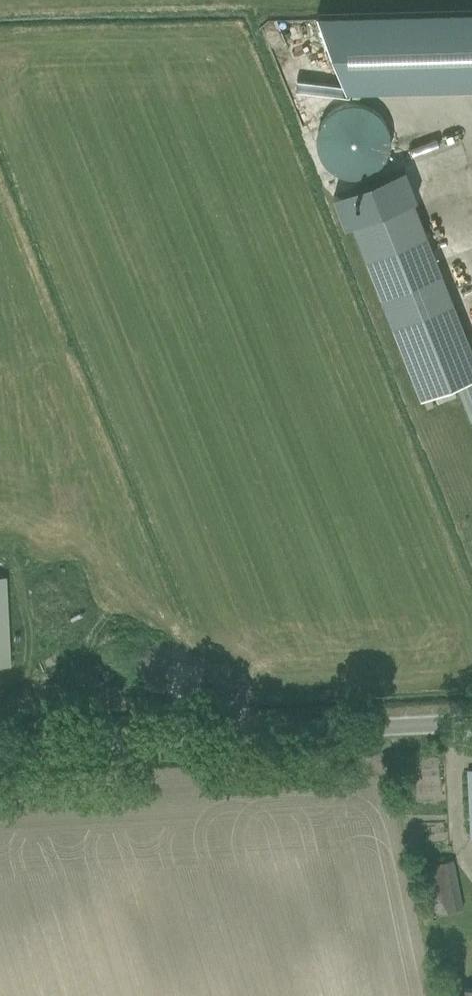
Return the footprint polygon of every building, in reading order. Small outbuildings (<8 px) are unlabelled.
[(317,15),(317,16),(318,18),(320,24),(340,74),(471,71),(471,11),(371,14),(317,15)] [(390,149),(390,145),(391,136),(390,132),(390,128),(388,125),(387,121),(385,118),(382,115),(380,112),(377,109),(373,107),(370,105),(366,104),(363,103),(359,102),(355,101),(351,101),(347,102),(343,103),(340,104),(336,106),(333,108),(330,110),(327,113),(324,116),(322,119),(320,122),(318,126),(317,129),(316,133),(316,137),(316,141),(316,145),(317,149),(318,152),(320,156),(322,159),(324,162),(327,165),(330,168),(333,170),(336,172),(340,174),(344,175),(347,176),(351,176),(355,176),(359,176),(363,175),(367,174),(370,173),(374,171),(377,168),(380,166),(382,163),(385,160),(387,157),(388,153),(390,149)] [(332,195),(344,225),(352,222),(420,397),(461,381),(471,408),(471,345),(414,197),(418,196),(406,166),(403,168),(340,192),(332,195)] [(10,664),(8,612),(0,612),(0,664),(10,664)] [(427,864),(436,915),(464,910),(454,859),(427,864)] [(452,995),(471,995),(471,986),(452,987),(452,995)]
